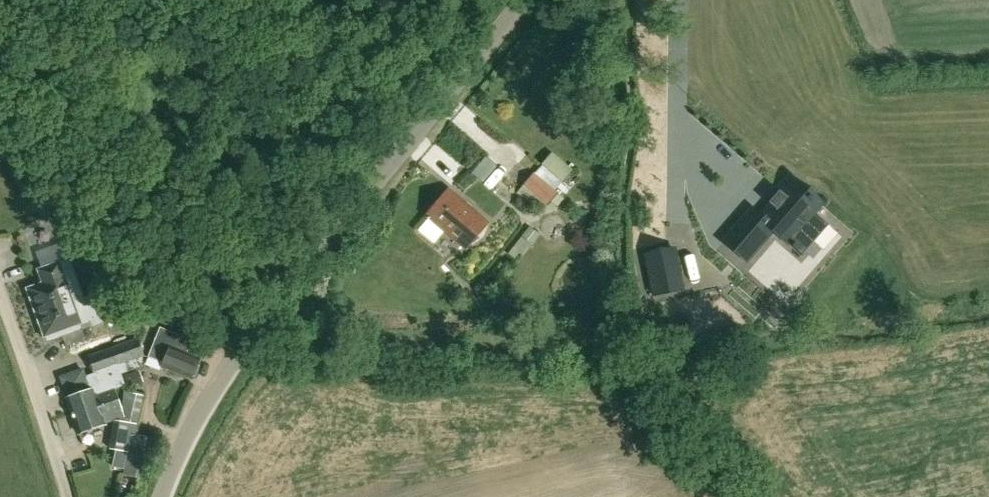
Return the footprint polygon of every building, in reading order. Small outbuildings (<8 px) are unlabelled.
[(10,115),(0,95),(0,120),(10,115)] [(481,156),(469,172),(481,180),(493,164),(481,156)] [(564,202),(556,195),(558,193),(534,172),(522,186),(546,206),(549,203),(557,210),(564,202)] [(733,229),(722,241),(745,261),(755,249),(772,230),(787,243),(801,255),(827,226),(813,213),(820,205),(789,177),(776,191),(778,192),(767,204),(769,206),(759,218),(750,210),(733,229)] [(487,224),(448,191),(426,217),(465,250),(487,224)] [(586,213),(573,214),(573,223),(579,223),(579,227),(587,226),(586,213)] [(529,227),(521,237),(530,245),(532,246),(540,235),(529,227)] [(454,255),(459,249),(439,233),(434,240),(454,255)] [(653,295),(682,289),(674,250),(645,256),(653,295)] [(26,289),(43,338),(47,337),(48,341),(80,329),(79,325),(90,321),(92,327),(108,321),(98,294),(83,299),(69,259),(40,269),(44,283),(26,289)] [(455,291),(452,296),(453,302),(458,305),(464,304),(467,299),(466,293),(461,290),(455,291)] [(180,308),(146,295),(138,316),(172,329),(180,308)] [(192,341),(159,329),(148,358),(163,363),(161,368),(190,379),(192,375),(194,376),(198,366),(196,365),(198,358),(187,354),(192,341)] [(82,371),(62,378),(69,398),(66,399),(71,413),(96,404),(97,406),(113,400),(111,394),(115,393),(113,389),(125,385),(121,374),(142,366),(142,356),(143,356),(137,341),(116,350),(88,360),(93,374),(84,377),(82,371)] [(96,404),(71,413),(78,433),(104,424),(102,419),(119,413),(118,424),(137,427),(142,398),(121,393),(119,409),(115,393),(111,394),(113,400),(97,406),(96,404)] [(113,423),(109,449),(115,450),(128,453),(131,438),(134,439),(135,434),(137,427),(118,424),(113,423)] [(124,472),(123,475),(140,479),(145,480),(146,480),(153,447),(154,439),(135,434),(134,439),(131,438),(128,453),(124,472)]
